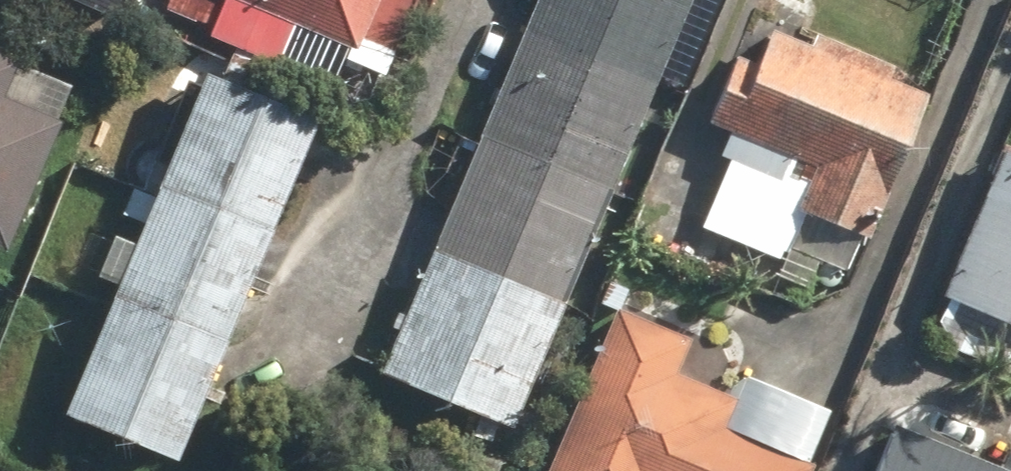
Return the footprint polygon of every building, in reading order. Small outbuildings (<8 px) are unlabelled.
[(124,19),(132,0),(80,0),(124,19)] [(216,31),(282,59),(298,20),(365,48),(385,0),(229,0),(216,31)] [(387,368),(521,424),(699,0),(542,0),(387,368)] [(769,59),(744,49),(714,118),(823,164),(807,203),(817,207),(801,246),(855,269),(871,231),(880,235),(941,91),(901,74),(906,62),(824,27),(819,39),(784,24),(769,59)] [(15,247),(70,117),(14,94),(28,60),(0,48),(0,241),(15,247)] [(331,108),(218,62),(76,409),(189,455),(331,108)] [(955,293),(1010,316),(1010,157),(955,293)] [(621,305),(553,470),(818,470),(822,460),(732,423),(744,393),(685,369),(698,337),(621,305)] [(906,417),(884,470),(1010,470),(1010,459),(906,417)]
